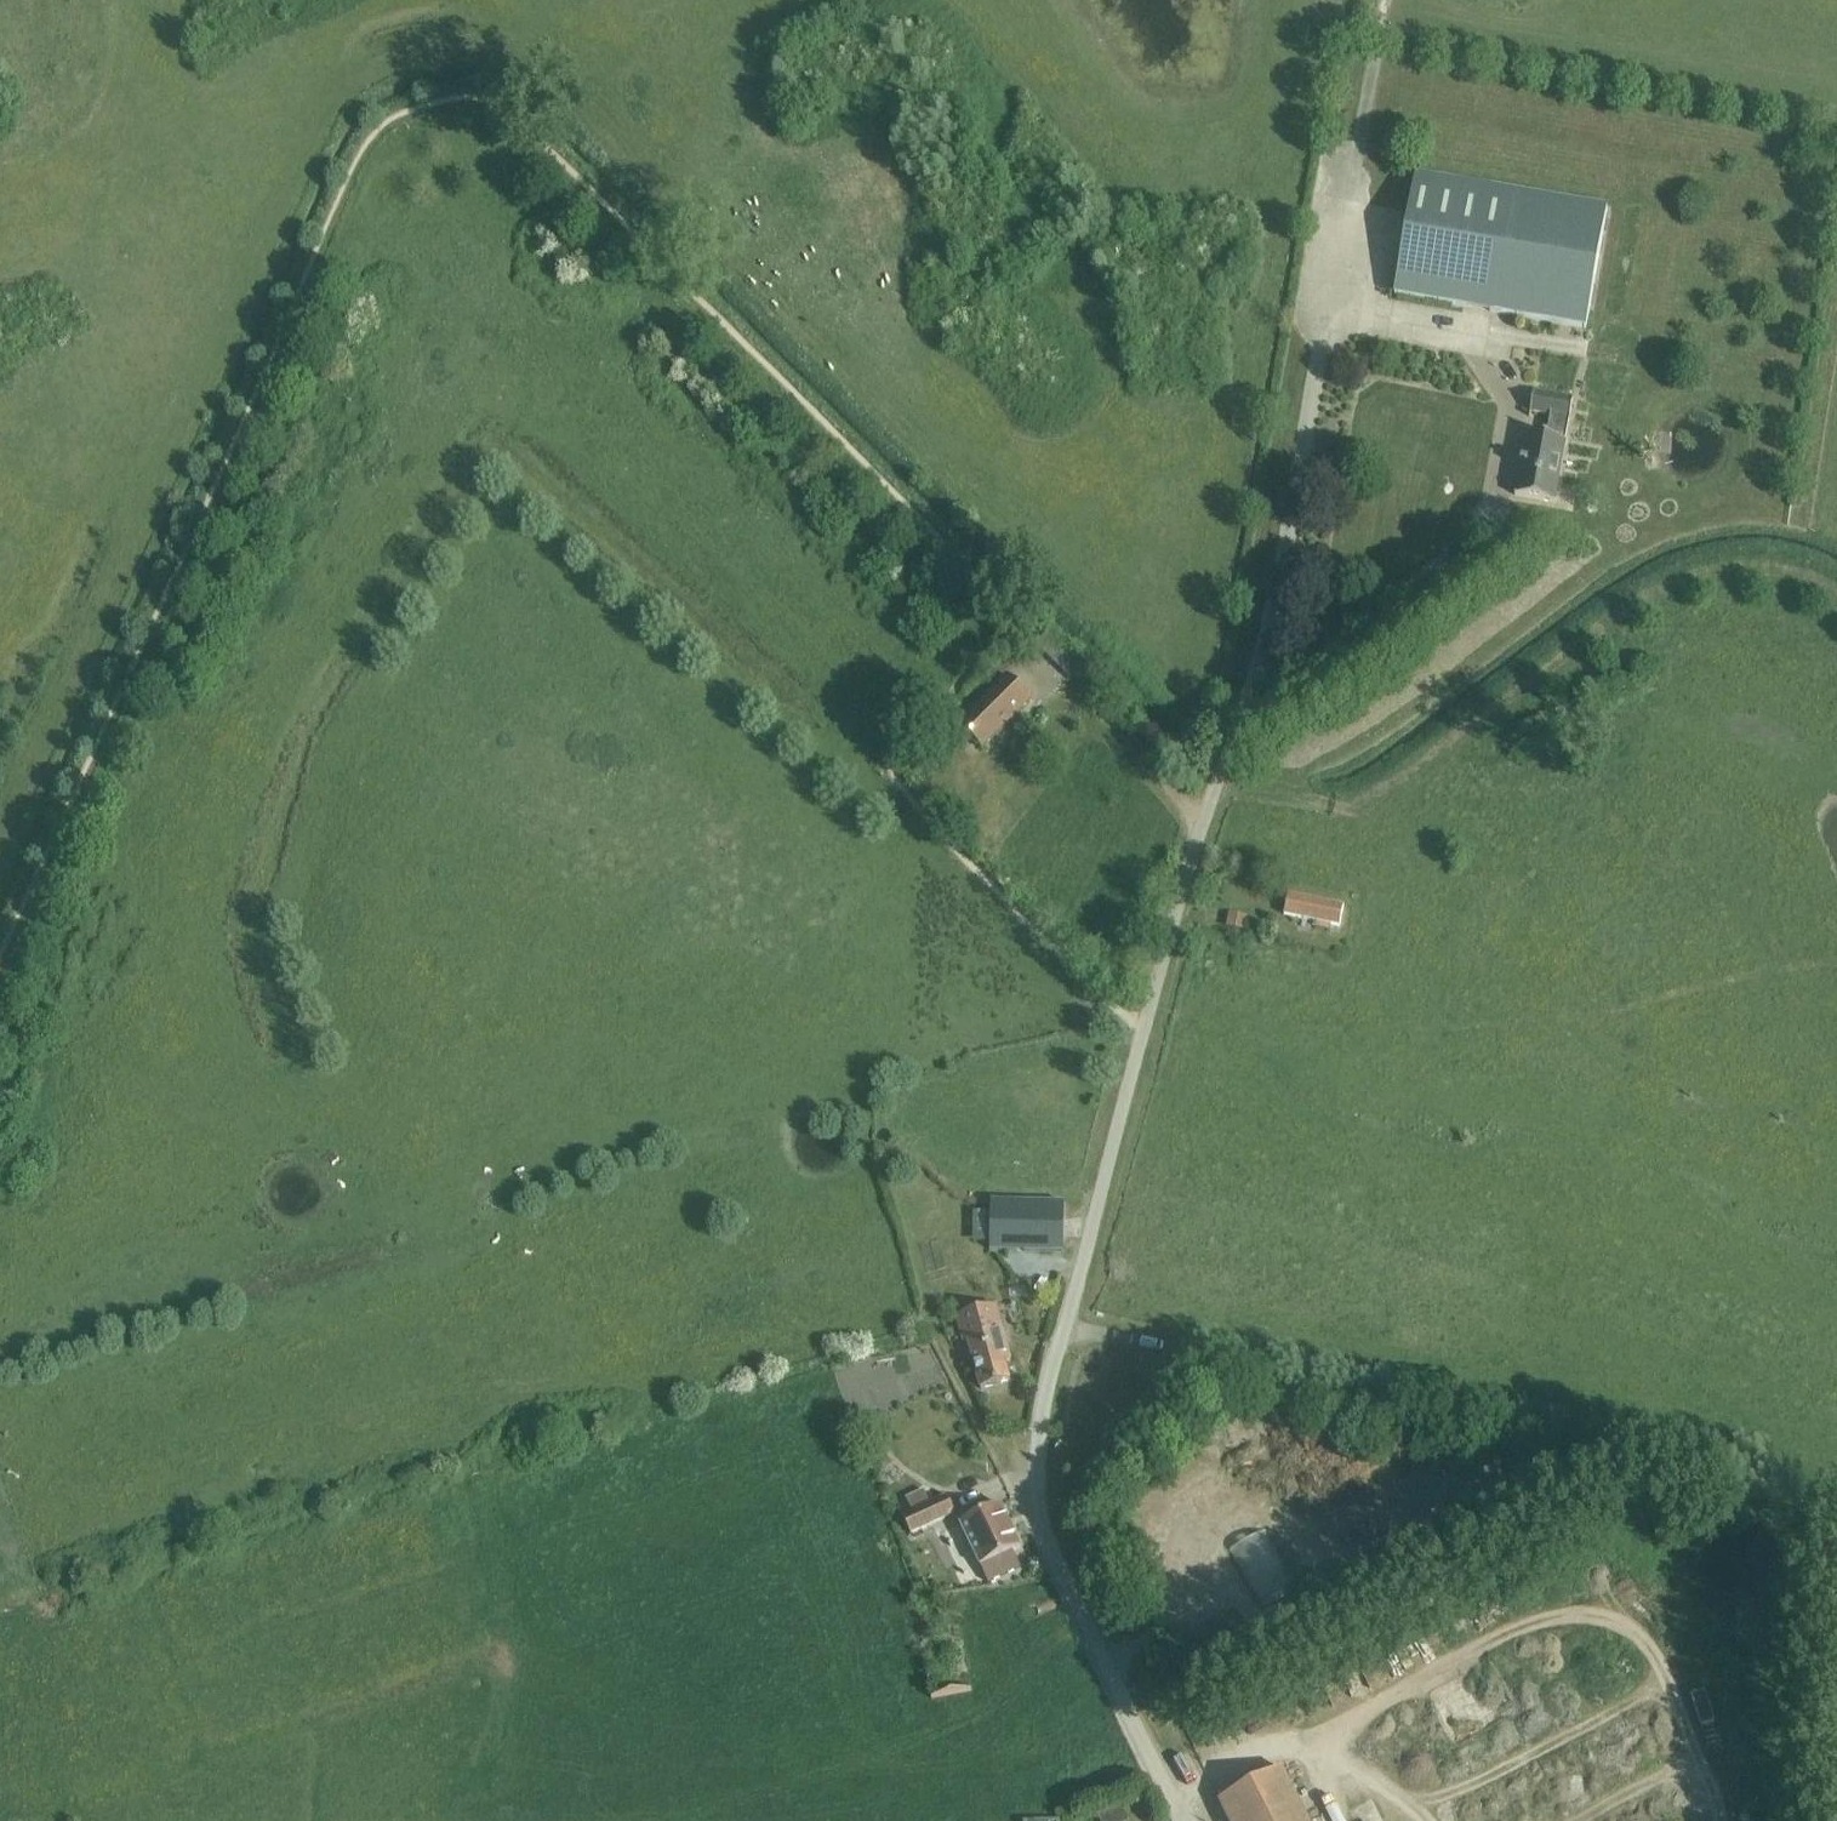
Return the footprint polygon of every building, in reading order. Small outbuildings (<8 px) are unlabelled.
[(1585,329),(1607,209),(1416,175),(1394,295),(1585,329)] [(1514,495),(1554,502),(1573,399),(1533,392),(1530,412),(1550,415),(1546,438),(1525,434),(1514,495)] [(1049,659),(1060,647),(1047,634),(1035,646),(1049,659)] [(1060,666),(1080,686),(1096,670),(1076,650),(1060,666)] [(1031,700),(1008,676),(958,725),(982,749),(1031,700)] [(1339,927),(1343,906),(1289,894),(1284,915),(1339,927)] [(1230,908),(1227,926),(1245,929),(1248,911),(1230,908)] [(990,1225),(990,1250),(1063,1252),(1064,1203),(991,1201),(990,1225)] [(996,1306),(956,1316),(963,1343),(968,1342),(980,1390),(1010,1382),(1005,1362),(1011,1361),(996,1306)] [(900,1518),(908,1535),(952,1514),(944,1497),(928,1505),(921,1491),(903,1500),(910,1513),(900,1518)] [(1021,1548),(1000,1505),(957,1525),(977,1568),(978,1568),(985,1584),(1020,1568),(1012,1552),(1021,1548)] [(966,1626),(931,1627),(933,1700),(969,1699),(966,1626)] [(1433,1762),(1450,1751),(1442,1740),(1425,1751),(1433,1762)] [(1281,1768),(1219,1801),(1229,1820),(1308,1820),(1281,1768)]
